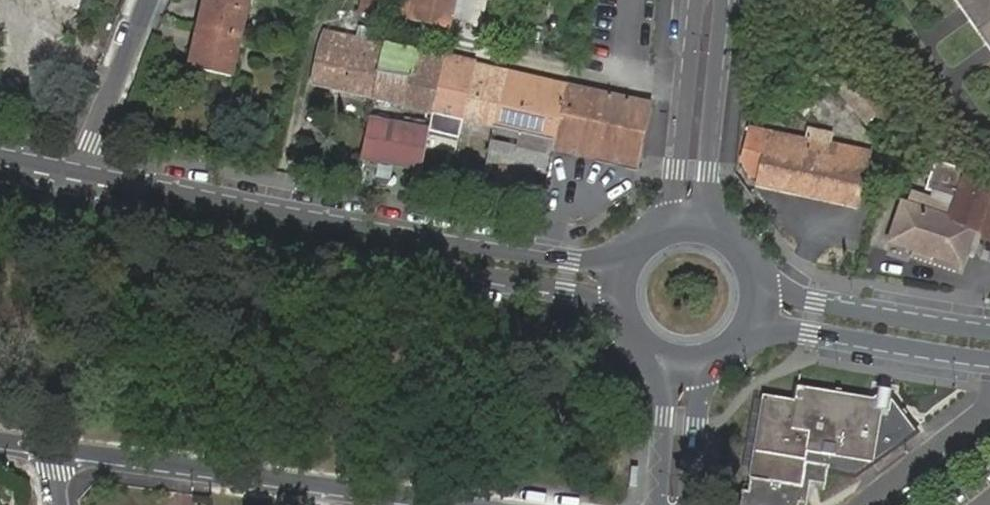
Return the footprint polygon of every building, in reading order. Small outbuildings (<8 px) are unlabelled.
[(242,33),(250,0),(206,0),(201,24),(242,33)] [(361,9),(385,15),(389,0),(363,0),(361,9)] [(395,13),(452,28),(455,17),(459,0),(399,0),(395,13)] [(455,17),(469,21),(474,0),(459,0),(455,17)] [(989,53),(989,0),(953,0),(989,53)] [(519,20),(514,43),(543,49),(548,27),(519,20)] [(232,75),(242,33),(201,24),(191,66),(232,75)] [(372,98),(384,43),(324,29),(313,85),(372,98)] [(446,58),(384,43),(372,98),(435,112),(446,58)] [(495,126),(507,72),(446,58),(435,112),(495,126)] [(557,139),(569,86),(507,72),(495,126),(487,161),(503,165),(499,184),(528,190),(532,171),(549,176),(555,148),(557,139)] [(640,159),(652,105),(569,86),(557,139),(640,159)] [(431,133),(368,121),(363,146),(361,157),(424,170),(431,133)] [(742,161),(749,173),(760,176),(758,185),(856,205),(868,154),(830,145),(832,134),(809,129),(806,140),(750,128),(742,161)] [(637,167),(640,159),(557,139),(555,148),(637,167)] [(967,165),(940,158),(930,188),(937,191),(934,199),(914,192),(909,206),(904,204),(898,220),(891,239),(961,262),(973,231),(989,235),(989,185),(969,177),(967,165)] [(761,396),(748,474),(800,482),(804,459),(862,467),(863,460),(906,431),(908,419),(898,417),(899,409),(859,402),(853,394),(845,401),(838,392),(830,398),(794,392),(792,401),(761,396)] [(750,475),(748,489),(742,489),(739,504),(796,504),(797,499),(804,500),(808,478),(823,481),(826,462),(804,459),(800,482),(750,475)]
